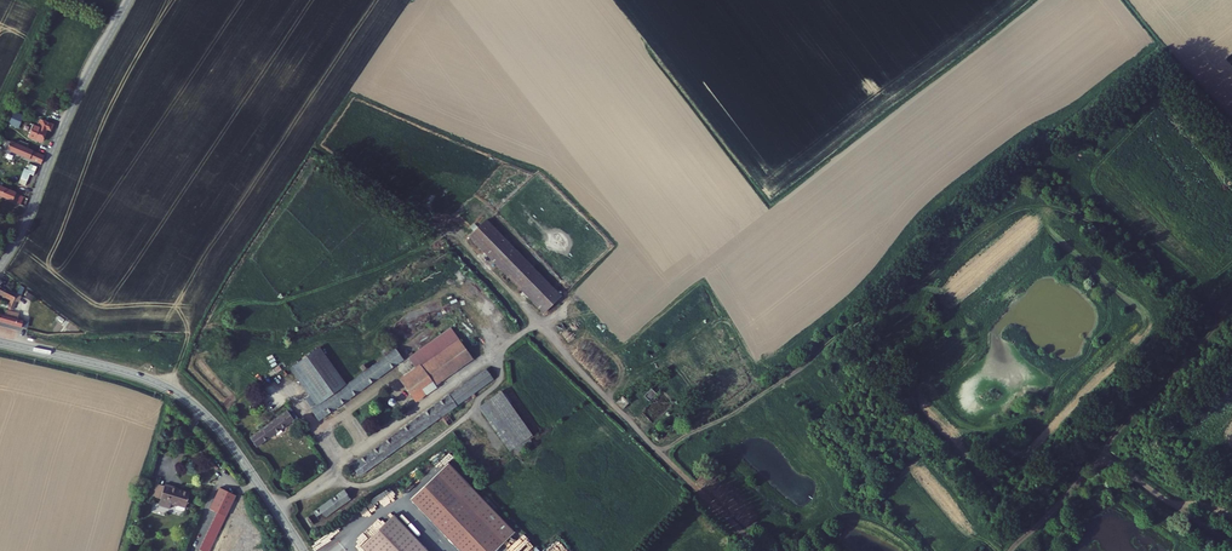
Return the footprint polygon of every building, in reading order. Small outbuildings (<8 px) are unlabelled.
[(17,124),(19,119),(10,115),(7,120),(17,124)] [(14,130),(17,124),(7,120),(5,126),(14,130)] [(37,138),(40,132),(46,135),(49,128),(37,123),(34,130),(28,127),(25,133),(37,138)] [(6,140),(11,130),(6,128),(1,138),(6,140)] [(35,143),(37,138),(25,133),(23,137),(35,143)] [(14,144),(1,140),(0,143),(0,150),(10,154),(14,144)] [(34,161),(37,153),(14,144),(10,154),(34,163),(34,161)] [(41,164),(44,156),(37,153),(34,161),(41,164)] [(22,184),(26,174),(21,172),(17,182),(22,184)] [(14,195),(0,189),(0,199),(10,204),(14,195)] [(560,296),(486,220),(469,237),(544,313),(560,296)] [(7,309),(6,311),(4,315),(1,314),(2,309),(0,309),(0,321),(16,326),(20,311),(14,309),(17,302),(14,301),(16,295),(17,294),(3,287),(6,282),(0,279),(0,296),(10,302),(8,306),(2,303),(0,306),(7,309)] [(17,293),(21,297),(26,291),(21,287),(17,293)] [(394,329),(399,336),(407,331),(402,324),(394,329)] [(322,402),(317,404),(324,415),(403,363),(411,375),(406,379),(418,397),(441,382),(444,387),(482,362),(460,331),(411,362),(403,349),(376,366),(372,369),(354,381),(326,399),(322,402)] [(329,343),(301,361),(326,399),(354,381),(329,343)] [(326,399),(301,361),(297,364),(322,402),(326,399)] [(445,388),(444,387),(441,382),(418,397),(422,403),(445,388)] [(649,402),(656,394),(651,389),(644,396),(649,402)] [(529,438),(532,436),(503,390),(479,405),(509,451),(514,448),(517,453),(533,443),(529,438)] [(636,406),(642,400),(635,393),(628,399),(636,406)] [(400,401),(395,395),(394,397),(392,398),(392,401),(392,404),(394,405),(396,406),(398,406),(401,405),(399,402),(400,401)] [(622,409),(628,403),(622,397),(616,403),(622,409)] [(356,464),(363,474),(449,416),(460,409),(454,399),(356,464)] [(292,405),(254,431),(261,441),(299,415),(292,405)] [(648,430),(641,423),(639,426),(646,433),(648,430)] [(330,435),(338,449),(344,445),(342,442),(353,435),(348,428),(344,430),(342,428),(330,435)] [(455,550),(495,550),(510,537),(512,535),(448,464),(409,500),(455,550)] [(345,486),(308,511),(315,522),(352,497),(345,486)] [(163,496),(164,489),(158,487),(156,494),(163,496)] [(227,517),(236,494),(218,487),(209,509),(227,517)] [(394,514),(360,545),(366,550),(427,550),(394,514)]
